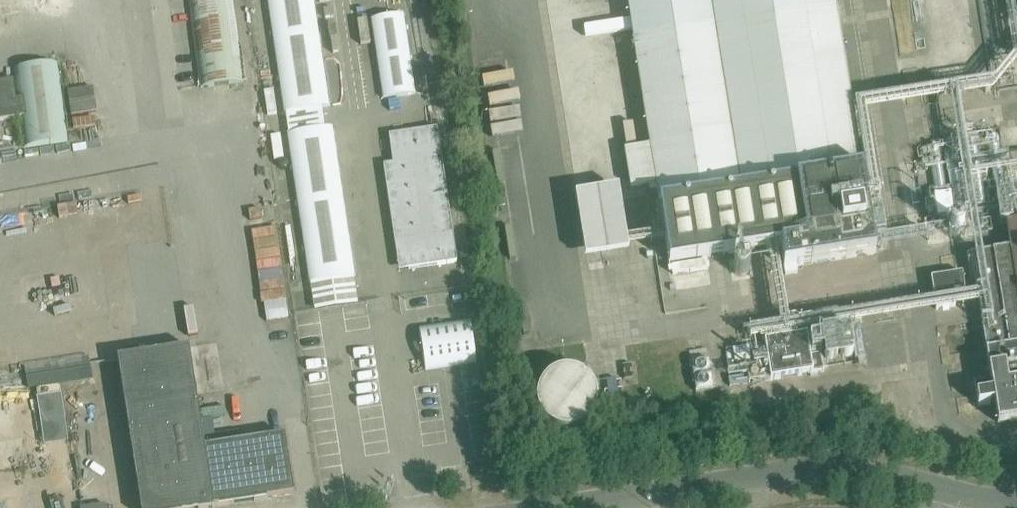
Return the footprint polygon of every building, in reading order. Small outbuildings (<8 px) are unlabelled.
[(244,83),(234,0),(188,0),(200,89),(244,83)] [(313,0),(268,0),(285,113),(329,107),(313,0)] [(832,0),(622,0),(666,266),(768,250),(772,272),(873,256),(832,0)] [(383,99),(415,94),(402,14),(371,19),(383,99)] [(19,120),(23,148),(68,142),(59,63),(13,70),(14,80),(0,82),(0,122),(19,120)] [(288,134),(310,283),(354,277),(332,127),(288,134)] [(395,242),(404,241),(408,270),(457,262),(437,128),(389,136),(393,164),(384,165),(395,242)] [(579,187),(588,255),(635,249),(626,181),(579,187)] [(657,233),(650,202),(630,206),(636,237),(657,233)] [(875,228),(886,226),(882,210),(872,212),(875,228)] [(1007,225),(1011,248),(971,255),(991,379),(974,382),(978,407),(994,404),(998,424),(1016,421),(1016,224),(1007,225)] [(954,298),(952,291),(968,289),(965,273),(931,279),(935,302),(954,298)] [(122,284),(127,298),(139,294),(133,280),(122,284)] [(272,316),(294,314),(292,295),(270,298),(272,316)] [(335,313),(310,317),(312,331),(337,328),(335,313)] [(427,371),(476,363),(470,320),(420,327),(427,371)] [(771,381),(813,374),(806,335),(764,342),(771,381)] [(205,448),(189,347),(144,354),(117,359),(141,507),(211,507),(214,507),(205,448)] [(543,366),(545,425),(597,423),(595,364),(543,366)] [(245,442),(254,501),(294,495),(285,436),(245,442)] [(214,507),(254,501),(245,442),(205,448),(214,507)]
